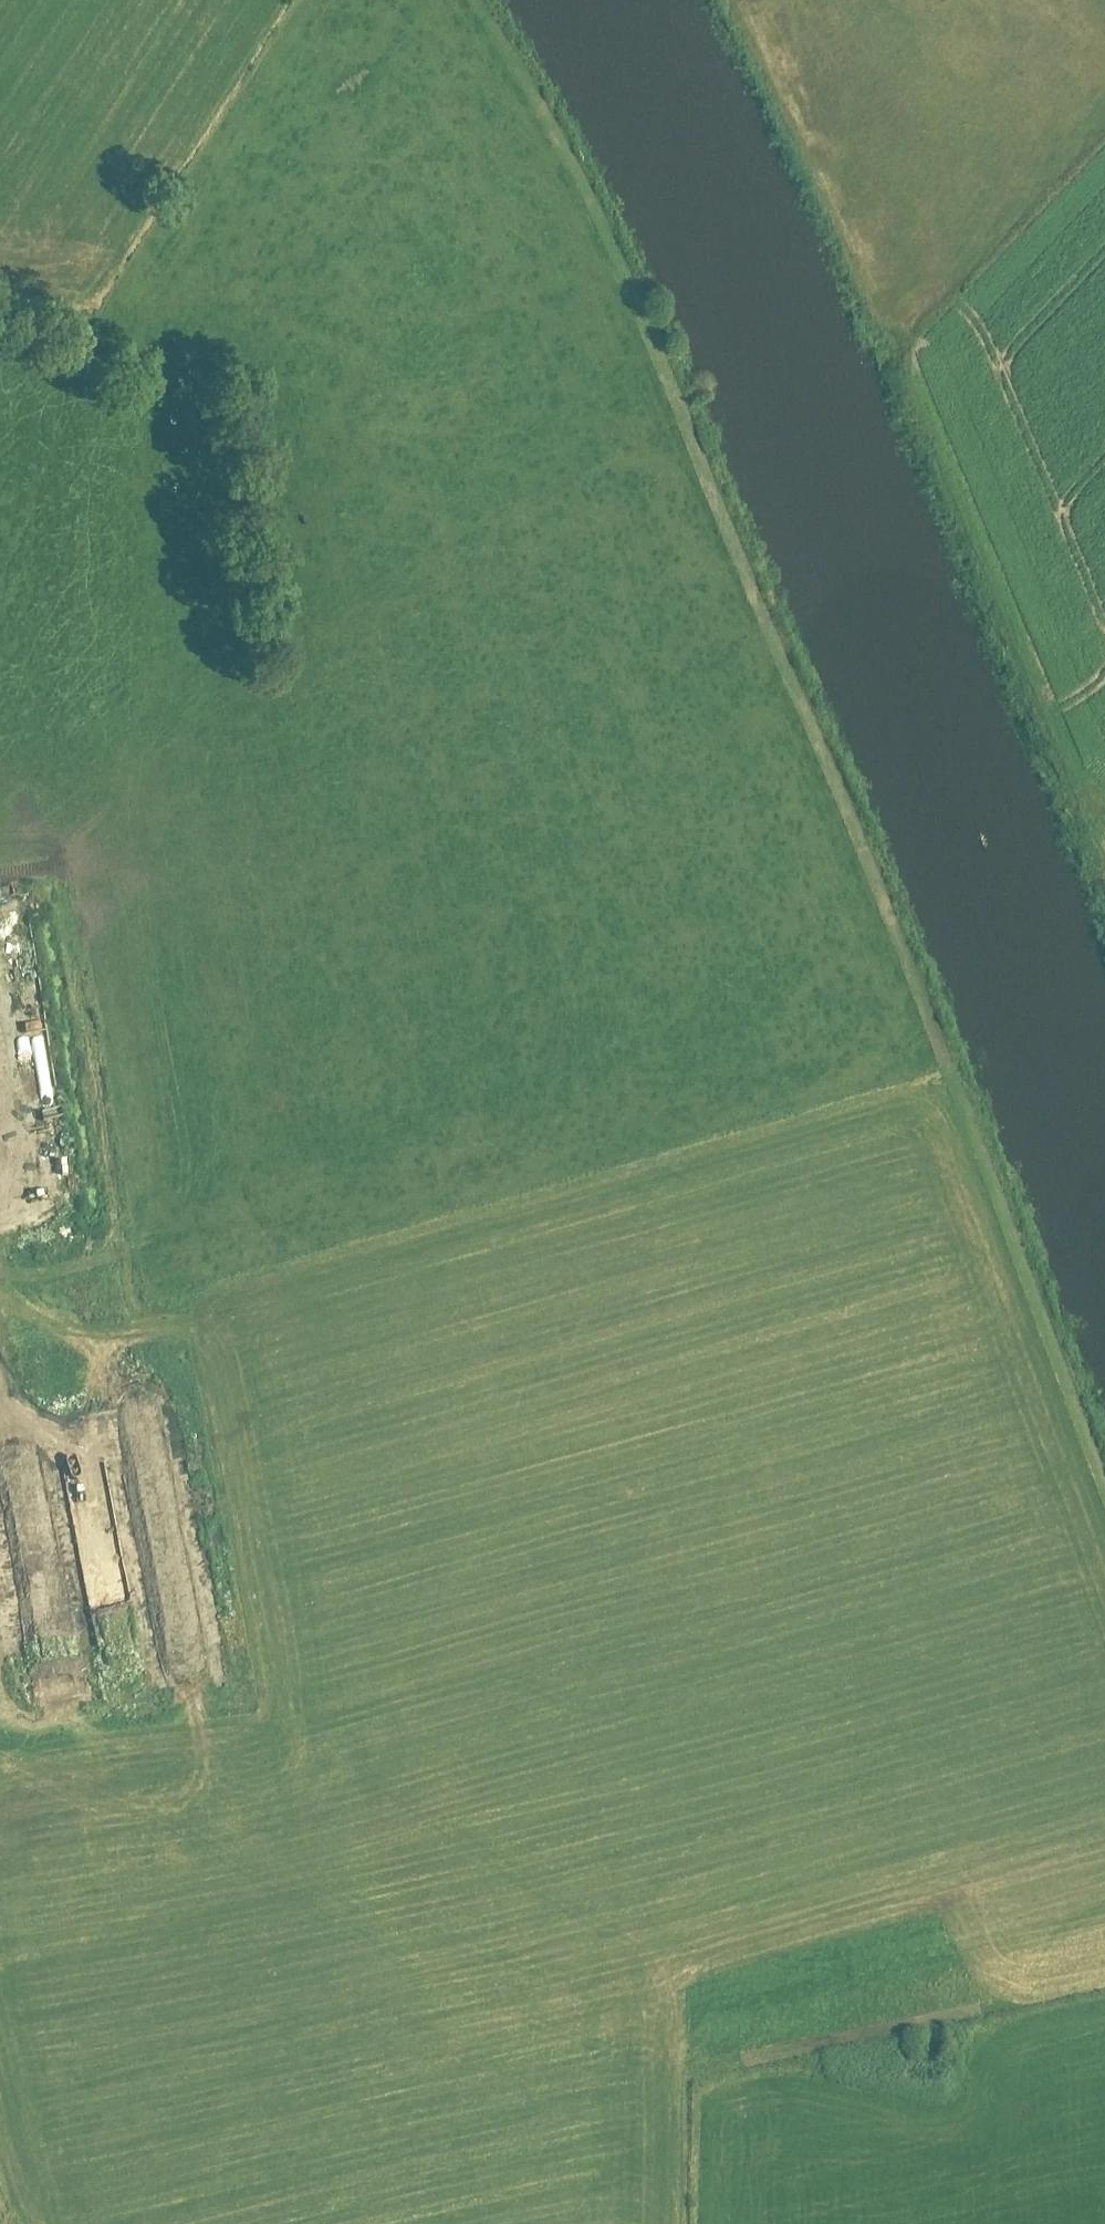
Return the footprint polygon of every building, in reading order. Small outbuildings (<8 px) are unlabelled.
[(30,1222),(43,1216),(35,1201),(23,1207),(30,1222)]
